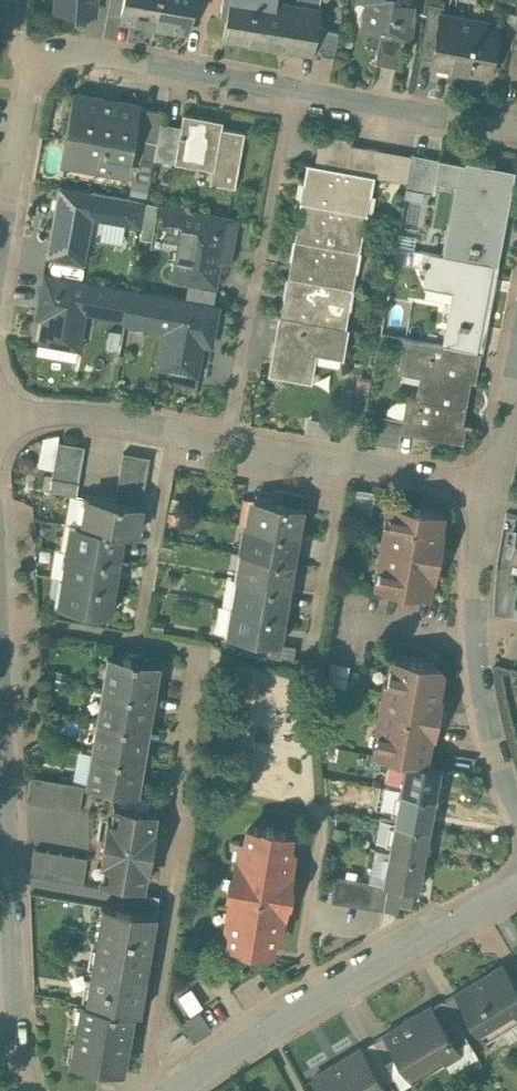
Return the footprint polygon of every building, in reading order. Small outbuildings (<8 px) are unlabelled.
[(56,9),(94,12),(95,0),(57,0),(56,9)] [(120,18),(154,24),(159,0),(124,0),(120,18)] [(154,24),(188,30),(194,0),(159,0),(154,24)] [(223,36),(311,51),(315,25),(318,7),(274,0),(229,0),(223,36)] [(362,28),(381,32),(404,36),(409,37),(416,0),(367,0),(362,28)] [(429,2),(419,56),(432,58),(441,11),(443,12),(444,5),(429,2)] [(443,12),(441,11),(432,58),(431,64),(488,75),(498,22),(443,12)] [(339,30),(315,25),(311,51),(334,56),(339,30)] [(404,36),(381,32),(376,54),(400,58),(404,36)] [(137,105),(76,93),(67,143),(93,148),(90,166),(125,172),(131,136),(137,106),(137,105)] [(163,111),(137,106),(131,136),(157,140),(160,127),(161,121),(163,111)] [(212,118),(183,113),(180,131),(175,155),(177,155),(213,162),(210,182),(234,186),(244,132),(210,125),(212,118)] [(180,131),(160,127),(157,140),(154,158),(176,162),(177,155),(175,155),(180,131)] [(352,139),(320,133),(317,149),(348,155),(350,144),(351,144),(352,139)] [(351,144),(350,144),(348,155),(346,170),(361,173),(366,147),(351,144)] [(381,149),(366,147),(361,173),(374,175),(374,176),(376,176),(381,149)] [(348,155),(317,149),(314,164),(315,164),(346,170),(348,155)] [(396,152),(381,149),(376,176),(391,179),(396,152)] [(411,155),(396,152),(391,179),(406,182),(411,155)] [(440,160),(412,155),(411,155),(406,186),(434,191),(436,181),(440,160)] [(509,173),(440,160),(436,181),(462,186),(449,256),(492,264),(509,173)] [(346,170),(315,164),(314,164),(307,162),(300,201),(367,213),(374,176),(374,175),(361,173),(346,170)] [(146,200),(60,184),(46,256),(84,262),(92,216),(142,225),(146,200)] [(236,216),(146,200),(142,225),(140,236),(155,238),(154,242),(159,243),(160,239),(180,243),(174,275),(176,276),(177,273),(213,279),(213,283),(215,283),(222,240),(229,241),(233,219),(235,219),(236,216)] [(367,213),(300,201),(293,238),(361,251),(361,250),(354,249),(357,231),(364,232),(367,213)] [(418,245),(419,230),(405,228),(404,244),(418,245)] [(361,251),(293,238),(286,276),(354,289),(361,251)] [(449,256),(430,252),(425,278),(455,284),(443,345),(476,351),(492,264),(449,256)] [(131,287),(44,271),(39,298),(45,299),(38,341),(40,342),(41,335),(78,342),(77,348),(79,349),(87,305),(125,310),(123,322),(124,323),(131,287)] [(354,289),(286,276),(279,314),(347,327),(354,289)] [(220,303),(131,287),(124,323),(139,325),(138,329),(143,329),(143,326),(164,330),(157,367),(198,375),(207,327),(213,328),(217,306),(220,306),(220,303)] [(347,327),(279,314),(269,373),(309,381),(313,359),(307,357),(309,344),(342,349),(341,355),(343,355),(348,327),(347,327)] [(443,345),(404,337),(400,363),(425,368),(420,397),(420,398),(466,407),(471,378),(469,378),(474,352),(480,354),(481,352),(443,345)] [(368,390),(351,387),(345,420),(362,423),(368,390)] [(466,407),(420,398),(420,397),(407,395),(403,418),(401,430),(403,431),(403,429),(428,433),(427,435),(455,440),(458,423),(471,426),(472,424),(463,422),(466,407)] [(403,418),(381,414),(375,441),(398,445),(401,430),(403,418)] [(84,445),(58,441),(56,453),(82,457),(84,445)] [(150,456),(123,452),(121,464),(148,468),(150,456)] [(82,457),(56,453),(54,465),(80,469),(82,457)] [(148,468),(121,464),(119,475),(146,480),(148,468)] [(80,469),(54,465),(52,477),(78,481),(80,469)] [(146,480),(119,475),(117,488),(144,492),(146,480)] [(78,481),(52,477),(50,489),(75,494),(78,481)] [(144,492),(117,488),(115,500),(141,504),(144,492)] [(304,493),(273,488),(271,500),(302,505),(304,493)] [(375,491),(361,488),(357,511),(371,513),(375,491)] [(115,500),(88,495),(84,524),(84,525),(123,531),(123,532),(136,534),(141,504),(115,500)] [(271,500),(255,497),(250,525),(299,533),(303,505),(302,505),(271,500)] [(443,512),(391,503),(395,504),(392,522),(385,521),(378,564),(384,565),(381,584),(376,583),(429,593),(432,576),(434,576),(443,530),(441,529),(443,512)] [(123,531),(84,525),(84,524),(75,523),(70,550),(118,558),(123,532),(123,531)] [(299,533),(250,525),(245,552),(294,561),(299,533)] [(118,558),(70,550),(66,577),(114,586),(118,558)] [(294,561),(245,552),(240,579),(289,588),(294,561)] [(114,586),(66,577),(61,606),(109,614),(114,586)] [(289,588),(240,579),(236,606),(284,615),(289,588)] [(284,615),(236,606),(231,635),(252,638),(279,643),(284,615)] [(279,643),(252,638),(250,651),(277,655),(279,643)] [(161,663),(108,654),(102,687),(155,696),(161,663)] [(440,666),(394,657),(391,660),(389,668),(392,672),(391,680),(385,679),(382,695),(386,701),(384,709),(379,713),(376,729),(382,730),(380,738),(376,741),(374,753),(406,759),(426,762),(431,735),(433,733),(440,696),(438,694),(443,670),(440,666)] [(350,664),(330,661),(326,683),(346,686),(350,664)] [(155,696),(102,687),(97,719),(150,728),(155,696)] [(150,728),(97,719),(91,751),(144,760),(150,728)] [(144,760),(91,751),(86,784),(120,790),(139,793),(144,760)] [(426,762),(406,759),(400,790),(435,796),(441,765),(426,762)] [(84,784),(31,775),(27,801),(80,810),(84,784)] [(139,793),(120,790),(118,803),(149,809),(151,796),(139,793)] [(435,796),(400,790),(394,820),(429,827),(435,796)] [(118,803),(114,803),(114,804),(122,805),(119,820),(108,818),(101,861),(112,863),(109,877),(102,876),(102,877),(142,884),(145,868),(148,869),(155,826),(152,825),(155,810),(149,809),(118,803)] [(429,827),(394,820),(389,851),(424,857),(429,827)] [(251,826),(247,829),(246,838),(245,838),(241,841),(240,844),(245,845),(243,856),(238,855),(236,856),(233,877),(234,878),(239,879),(237,888),(232,887),(231,888),(227,908),(229,911),(233,911),(231,922),(227,921),(226,925),(229,929),(230,929),(229,938),(231,942),(268,949),(272,946),(274,937),(275,937),(279,934),(283,913),(285,911),(291,874),(290,871),(293,850),(290,846),(290,845),(291,837),(288,833),(251,826)] [(87,857),(35,848),(30,874),(83,883),(87,857)] [(424,857),(389,851),(383,882),(418,888),(424,857)] [(336,875),(331,901),(344,903),(349,877),(336,875)] [(362,879),(349,877),(344,903),(357,905),(362,879)] [(375,881),(362,879),(357,905),(371,908),(375,881)] [(388,883),(375,881),(371,908),(384,909),(388,883)] [(159,894),(135,890),(131,909),(156,913),(159,894)] [(131,909),(102,904),(102,905),(103,905),(96,947),(102,948),(99,966),(92,965),(92,966),(146,976),(147,975),(146,974),(156,914),(157,914),(157,913),(156,913),(131,909)] [(456,991),(455,990),(454,991),(470,1017),(484,1041),(485,1040),(482,1035),(516,1014),(516,1016),(516,987),(502,962),(500,963),(501,964),(456,991)] [(146,976),(92,966),(91,967),(92,967),(90,984),(89,984),(86,1001),(135,1010),(141,1010),(141,1009),(140,1009),(145,977),(146,977),(146,976)] [(194,987),(184,992),(193,1011),(204,1006),(194,987)] [(470,1017),(455,992),(444,999),(456,1020),(459,1024),(470,1017)] [(456,1020),(444,999),(433,1006),(445,1027),(456,1020)] [(86,1001),(80,1000),(80,1001),(81,1001),(71,1061),(70,1060),(69,1061),(124,1071),(124,1070),(123,1070),(134,1011),(135,1012),(135,1010),(86,1001)] [(432,1005),(384,1033),(384,1034),(397,1054),(408,1073),(441,1054),(444,1060),(445,1060),(460,1051),(457,1046),(445,1027),(433,1006),(432,1005)] [(203,1009),(185,1021),(197,1039),(215,1028),(203,1009)] [(456,1020),(445,1027),(457,1046),(468,1039),(459,1024),(456,1020)] [(384,1034),(373,1040),(385,1061),(397,1054),(384,1034)] [(468,1039),(457,1046),(460,1051),(445,1060),(451,1070),(478,1055),(468,1039)] [(385,1061),(373,1040),(362,1047),(383,1083),(394,1076),(385,1061)] [(314,1075),(323,1090),(386,1090),(388,1090),(383,1083),(362,1047),(361,1046),(314,1075)] [(408,1073),(397,1054),(385,1061),(394,1076),(400,1085),(412,1079),(408,1073)]
